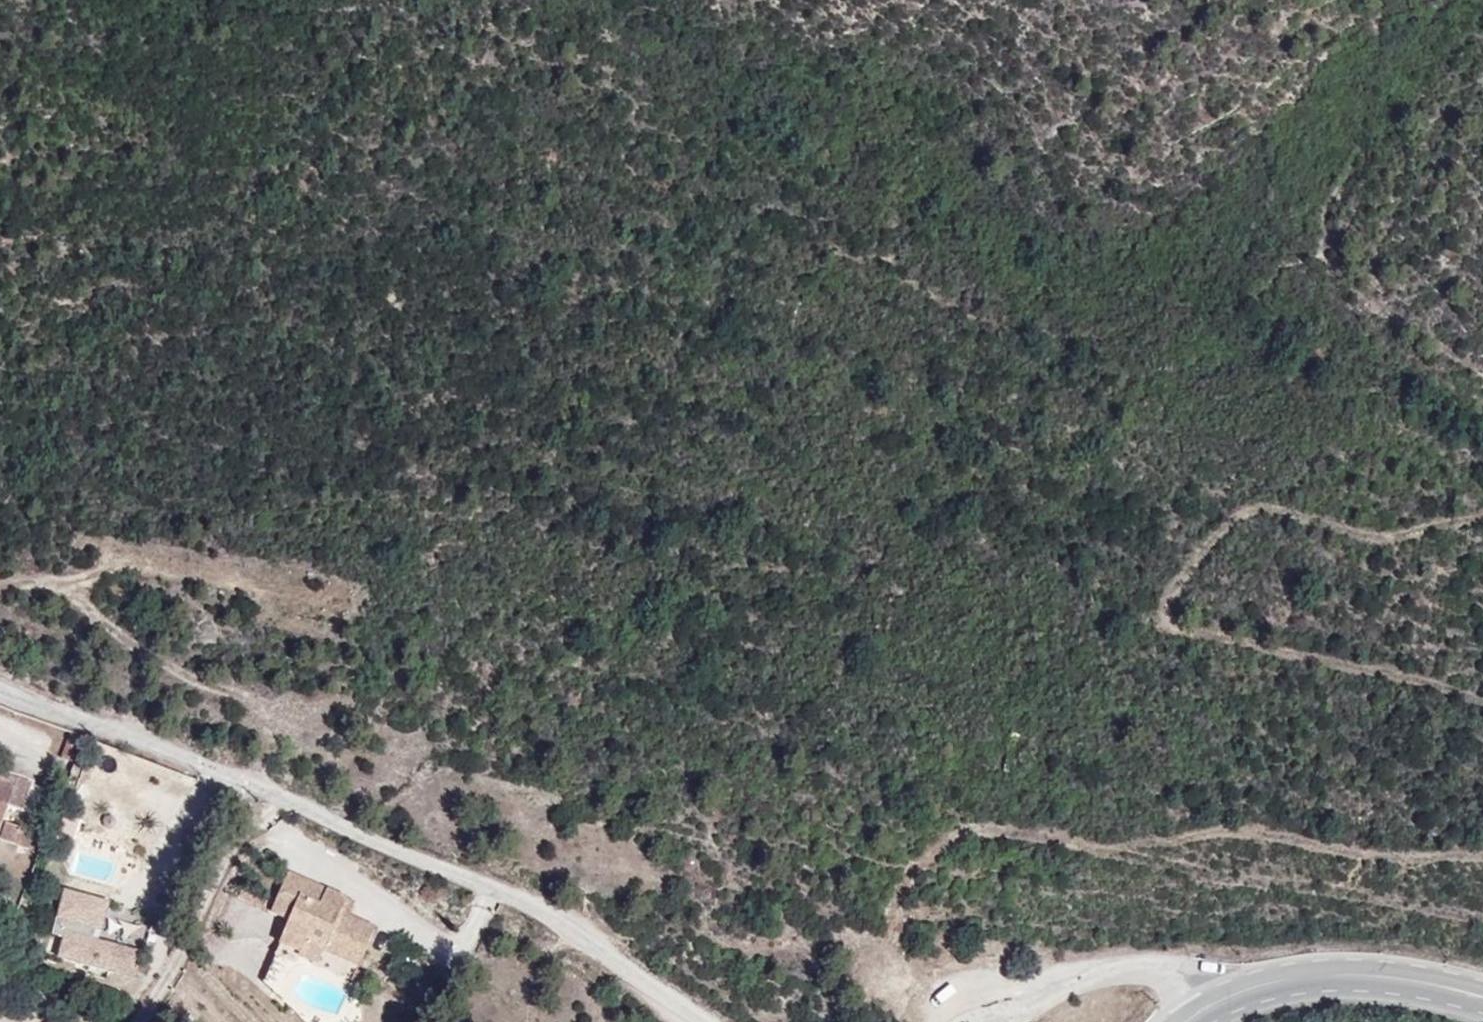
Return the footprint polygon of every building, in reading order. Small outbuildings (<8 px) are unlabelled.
[(0,773),(0,833),(7,810),(23,815),(33,783),(0,773)] [(306,866),(288,912),(309,918),(300,948),(374,971),(386,930),(363,916),(368,903),(306,866)] [(76,898),(61,950),(103,968),(119,913),(76,898)]
